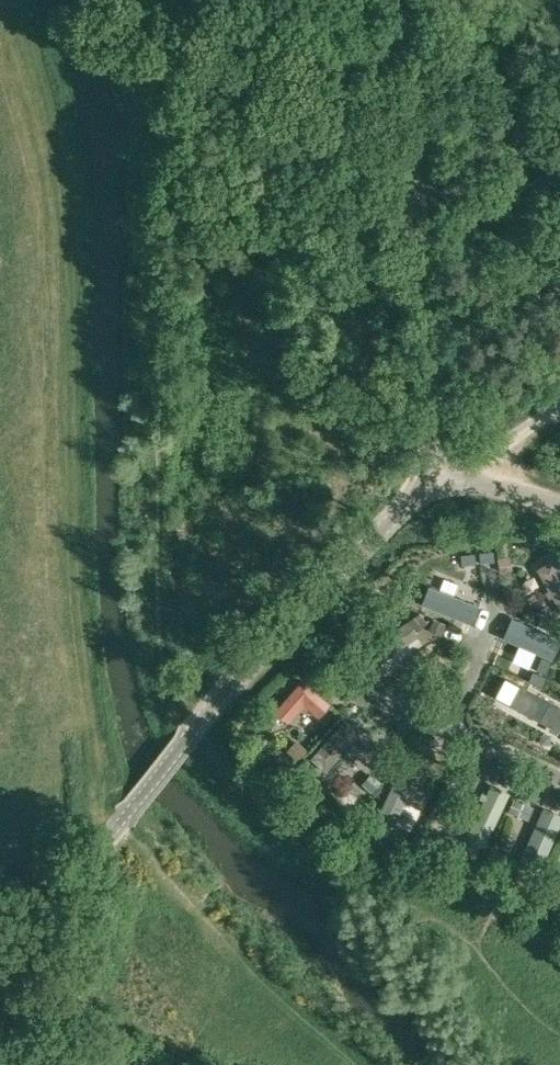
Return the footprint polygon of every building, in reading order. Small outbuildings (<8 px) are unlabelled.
[(492,555),(478,556),(436,558),(437,572),(479,570),(479,566),(482,566),(482,570),(493,569),(492,555)] [(548,559),(533,568),(559,613),(559,578),(548,559)] [(416,636),(405,620),(358,652),(368,668),(416,636)] [(525,621),(518,635),(553,652),(559,638),(525,621)] [(530,684),(485,665),(479,681),(523,700),(530,684)] [(299,679),(273,710),(286,722),(303,703),(318,716),(328,704),(299,679)] [(341,719),(308,757),(323,770),(342,748),(361,765),(375,749),(341,719)] [(445,750),(423,795),(436,802),(458,756),(445,750)] [(402,770),(382,811),(401,820),(421,779),(402,770)] [(509,794),(490,785),(466,837),(485,846),(509,794)] [(559,828),(559,807),(552,803),(524,852),(541,862),(559,828)]
